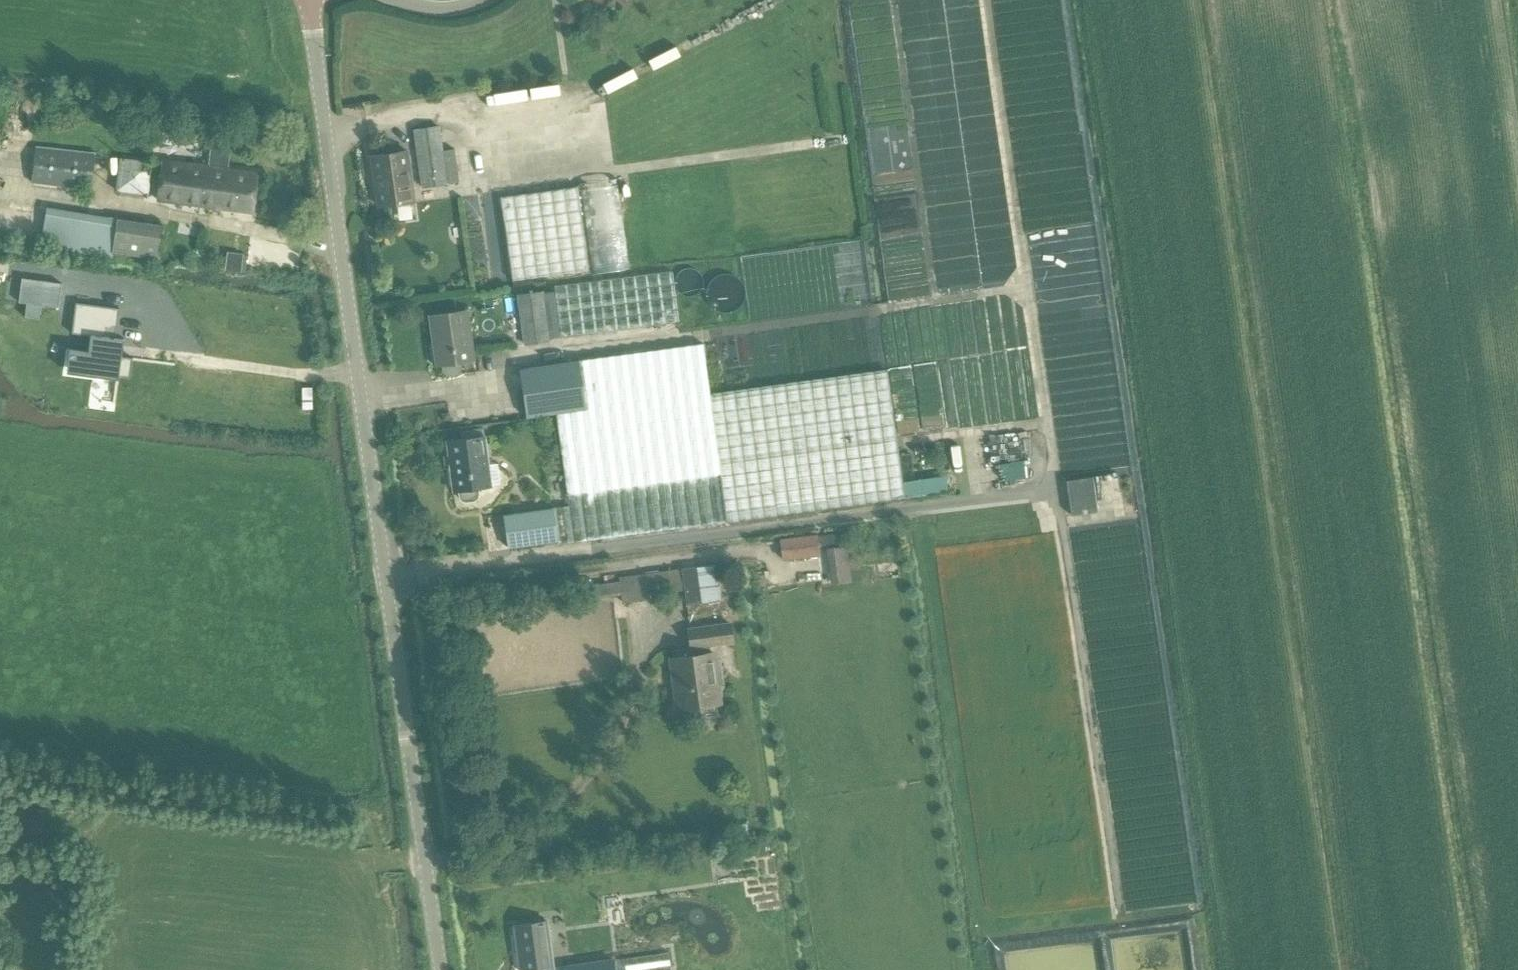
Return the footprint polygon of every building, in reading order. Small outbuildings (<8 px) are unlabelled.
[(414,130),(422,186),(458,181),(454,149),(442,150),(438,127),(414,130)] [(32,182),(91,191),(96,154),(37,145),(32,182)] [(407,150),(370,155),(378,205),(397,203),(401,205),(408,204),(411,201),(414,200),(407,150)] [(157,201),(203,207),(208,166),(162,160),(157,201)] [(208,166),(203,207),(254,213),(259,173),(225,169),(208,166)] [(497,200),(509,271),(511,283),(581,271),(587,270),(574,187),(497,200)] [(42,244),(97,253),(102,222),(46,213),(42,244)] [(112,253),(160,260),(165,228),(117,221),(112,253)] [(244,254),(228,252),(225,269),(241,271),(244,254)] [(555,292),(543,294),(549,336),(560,335),(677,320),(670,271),(554,285),(555,292)] [(22,278),(18,302),(26,303),(25,317),(39,318),(40,305),(58,307),(61,283),(22,278)] [(119,289),(125,290),(129,286),(130,279),(120,278),(119,289)] [(543,291),(517,294),(524,344),(549,340),(549,336),(543,294),(543,291)] [(130,377),(132,357),(120,356),(121,345),(123,345),(124,338),(115,337),(119,308),(75,302),(71,333),(90,335),(88,350),(66,347),(66,349),(69,349),(68,361),(66,372),(102,377),(115,379),(115,383),(118,383),(118,376),(130,377)] [(461,368),(460,362),(473,360),(466,311),(429,315),(436,365),(440,365),(441,371),(443,373),(445,375),(448,375),(455,375),(458,373),(460,371),(461,368)] [(578,362),(518,370),(525,418),(555,414),(584,410),(709,393),(702,345),(578,362)] [(569,506),(553,508),(558,542),(558,546),(904,498),(903,494),(902,481),(886,369),(709,393),(584,410),(555,414),(569,506)] [(446,441),(452,491),(456,490),(457,496),(458,499),(461,501),(464,501),(472,501),(475,499),(477,497),(478,494),(477,487),(490,486),(483,436),(446,441)] [(945,475),(902,481),(903,494),(946,488),(945,475)] [(1065,481),(1070,515),(1097,511),(1092,477),(1065,481)] [(553,508),(505,515),(509,549),(558,542),(553,508)] [(778,539),(781,560),(820,555),(817,533),(778,539)] [(619,581),(583,586),(584,597),(584,598),(612,594),(621,593),(622,602),(649,598),(648,595),(684,590),(686,601),(685,601),(685,604),(686,604),(687,604),(720,599),(715,564),(683,568),(619,576),(619,581)] [(833,567),(834,583),(848,582),(847,566),(833,567)] [(698,655),(670,659),(676,709),(718,704),(712,654),(710,654),(709,646),(732,643),(730,625),(688,630),(690,649),(697,647),(698,655)] [(521,969),(551,969),(553,969),(546,920),(515,925),(521,969)] [(612,960),(614,969),(670,969),(668,952),(612,960)] [(612,960),(612,959),(565,966),(565,969),(614,969),(612,960)]
